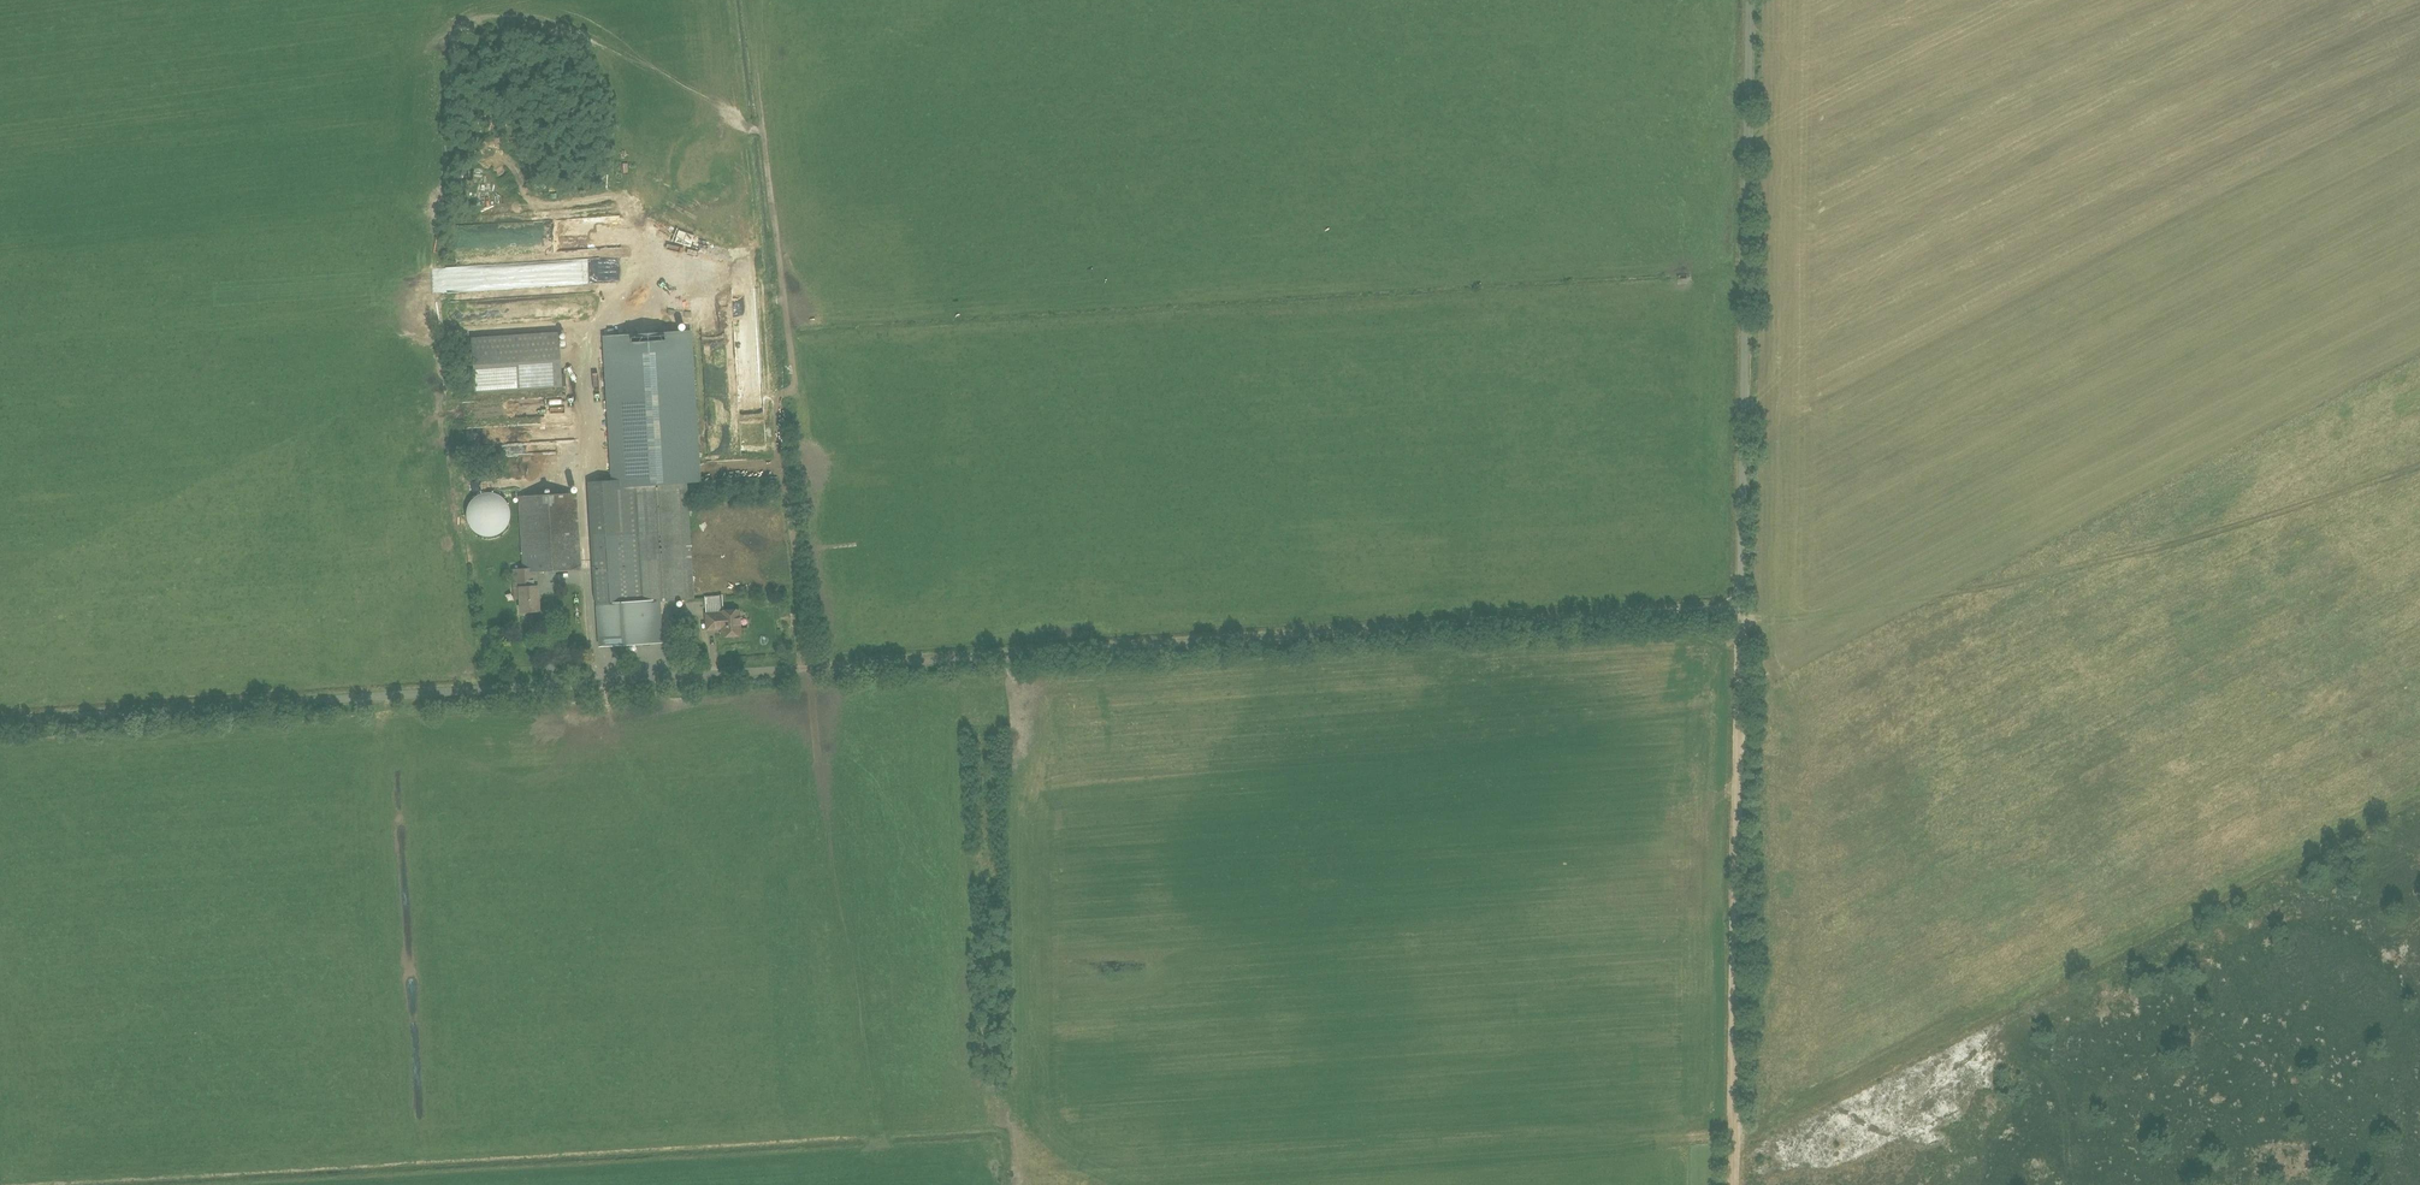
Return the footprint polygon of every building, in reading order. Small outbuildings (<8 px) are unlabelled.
[(660,642),(658,601),(693,598),(686,481),(699,481),(690,330),(606,335),(614,480),(589,482),(599,646),(660,642)] [(558,332),(471,337),(474,391),(561,386),(558,332)] [(467,512),(466,516),(467,519),(468,524),(470,528),(474,532),(477,535),(482,537),(484,538),(489,538),(494,537),(499,536),(503,533),(506,530),(509,525),(510,523),(511,519),(511,514),(511,511),(510,506),(508,502),(504,498),(503,497),(498,494),(494,493),(489,492),(486,493),(482,494),(477,496),(473,499),(470,503),(468,507),(467,512)] [(519,497),(523,569),(514,569),(515,588),(519,587),(521,612),(522,612),(524,613),(529,613),(530,611),(539,611),(538,586),(535,586),(534,571),(581,568),(576,493),(519,497)] [(740,634),(738,610),(720,611),(721,613),(706,614),(707,629),(722,628),(722,635),(740,634)]
